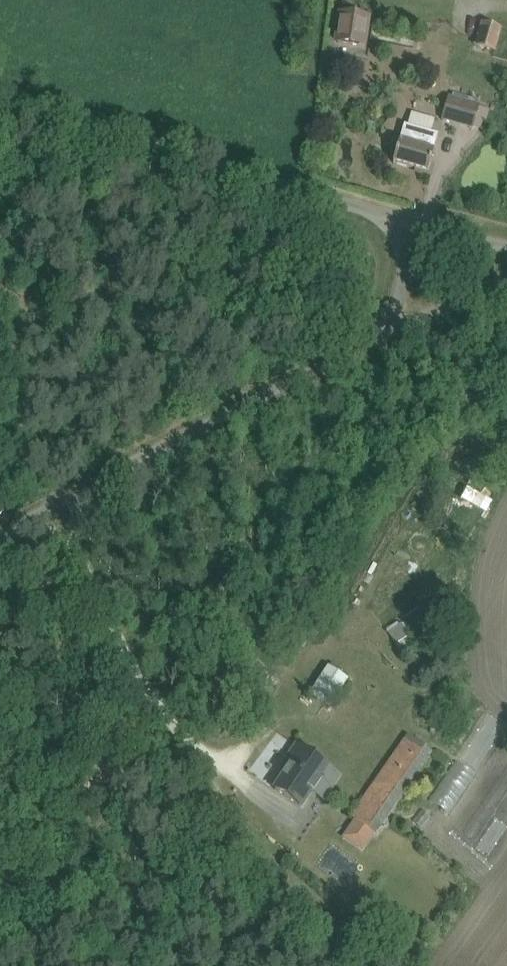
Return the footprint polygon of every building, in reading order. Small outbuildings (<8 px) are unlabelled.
[(366,23),(343,19),(339,43),(362,47),(366,23)] [(503,29),(482,23),(475,47),(496,53),(503,29)] [(472,129),(478,106),(449,98),(442,121),(472,129)] [(404,126),(399,144),(393,163),(428,173),(431,163),(434,154),(439,136),(404,126)] [(417,646),(402,623),(389,632),(405,655),(417,646)] [(327,666),(310,692),(333,706),(350,680),(327,666)] [(375,834),(387,818),(431,752),(408,736),(352,819),(375,834)] [(301,807),(307,799),(314,791),(324,797),(338,777),(298,747),(286,764),(291,768),(276,790),(301,807)]
